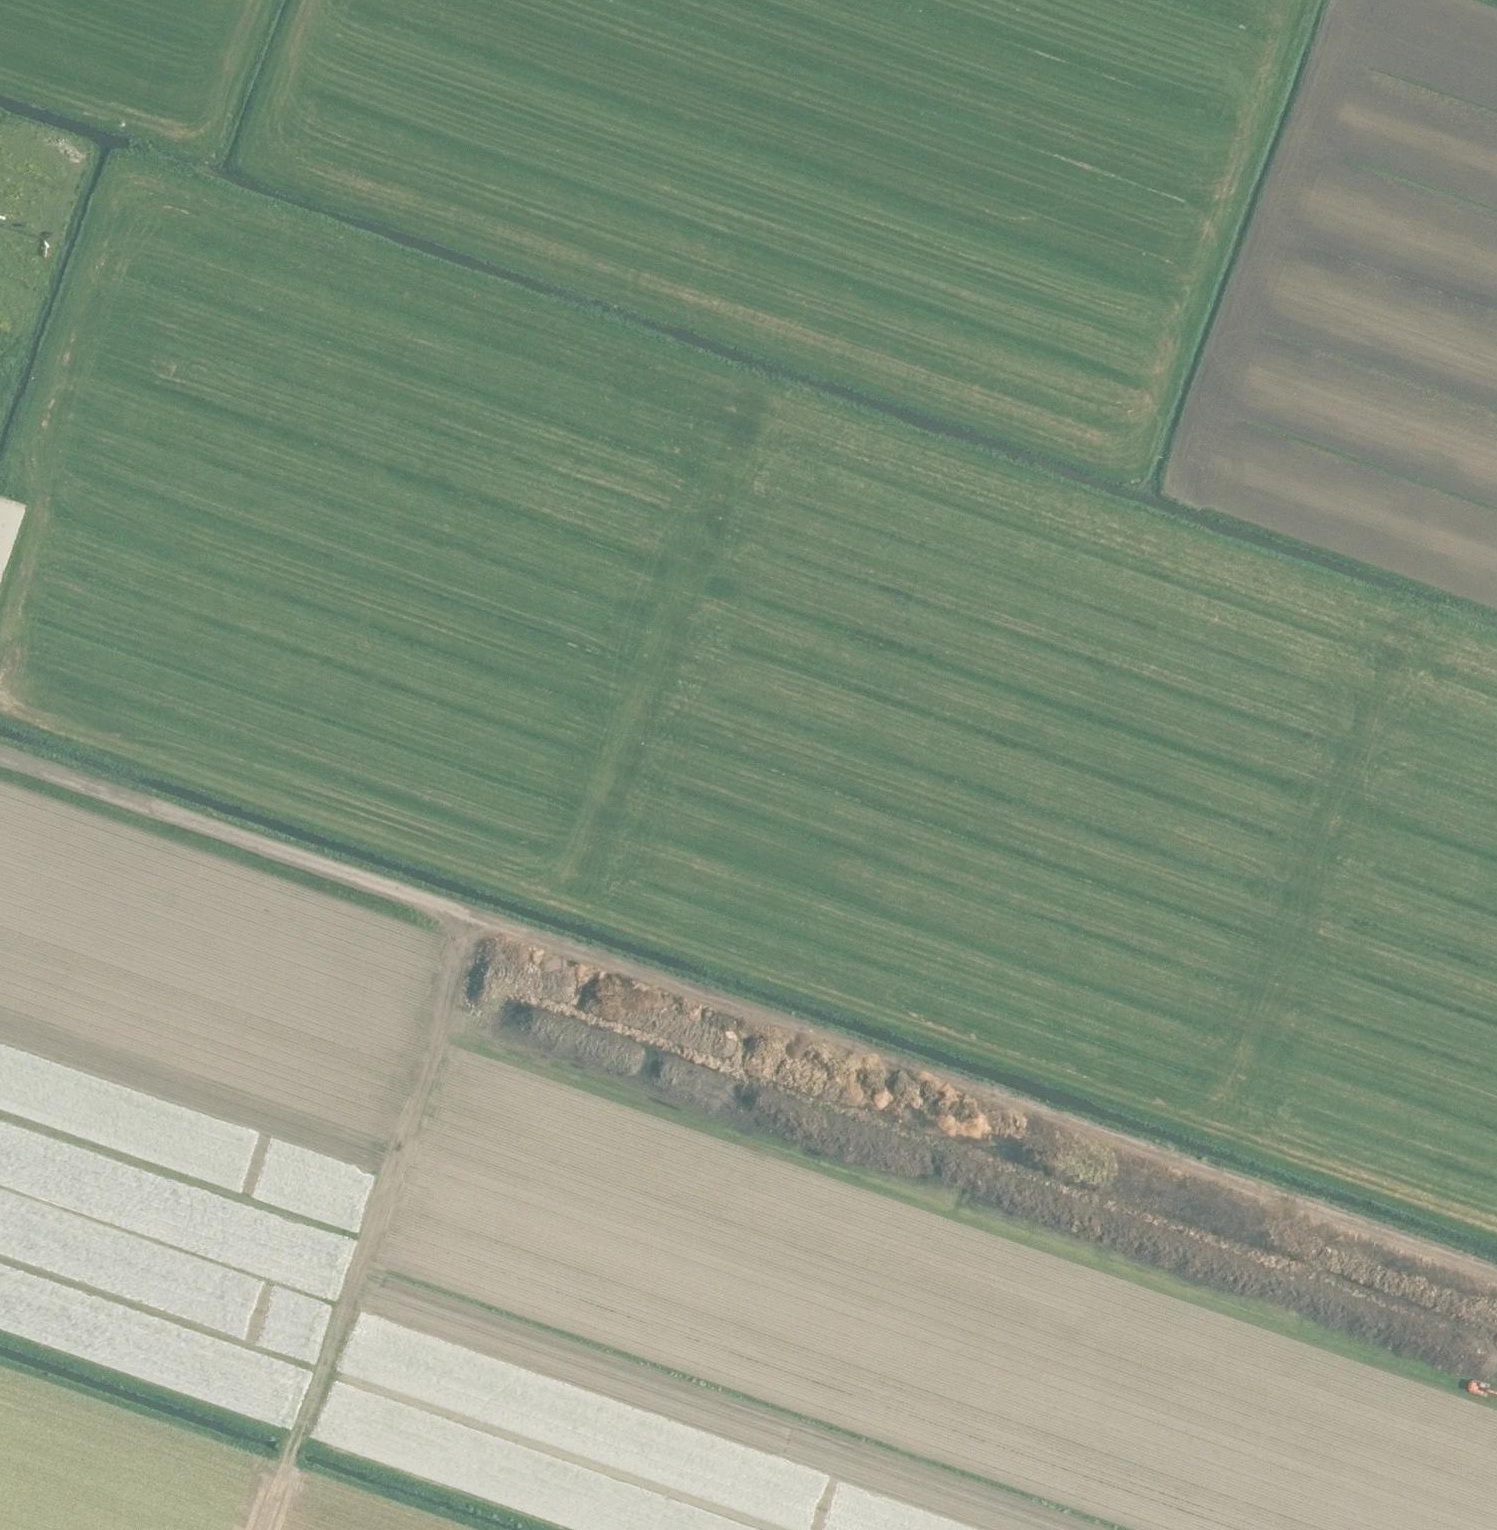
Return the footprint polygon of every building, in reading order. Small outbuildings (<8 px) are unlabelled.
[(199,1326),(173,1357),(164,1350),(157,1377),(287,1411),(307,1386),(328,1309),(317,1301),(323,1279),(350,1278),(303,1266),(288,1266),(282,1273),(282,1288),(230,1274),(235,1258),(224,1259),(232,1249),(221,1240),(222,1256),(217,1262),(222,1267),(208,1267),(200,1277),(203,1280),(190,1294),(193,1296),(190,1299),(235,1336),(199,1326)]
